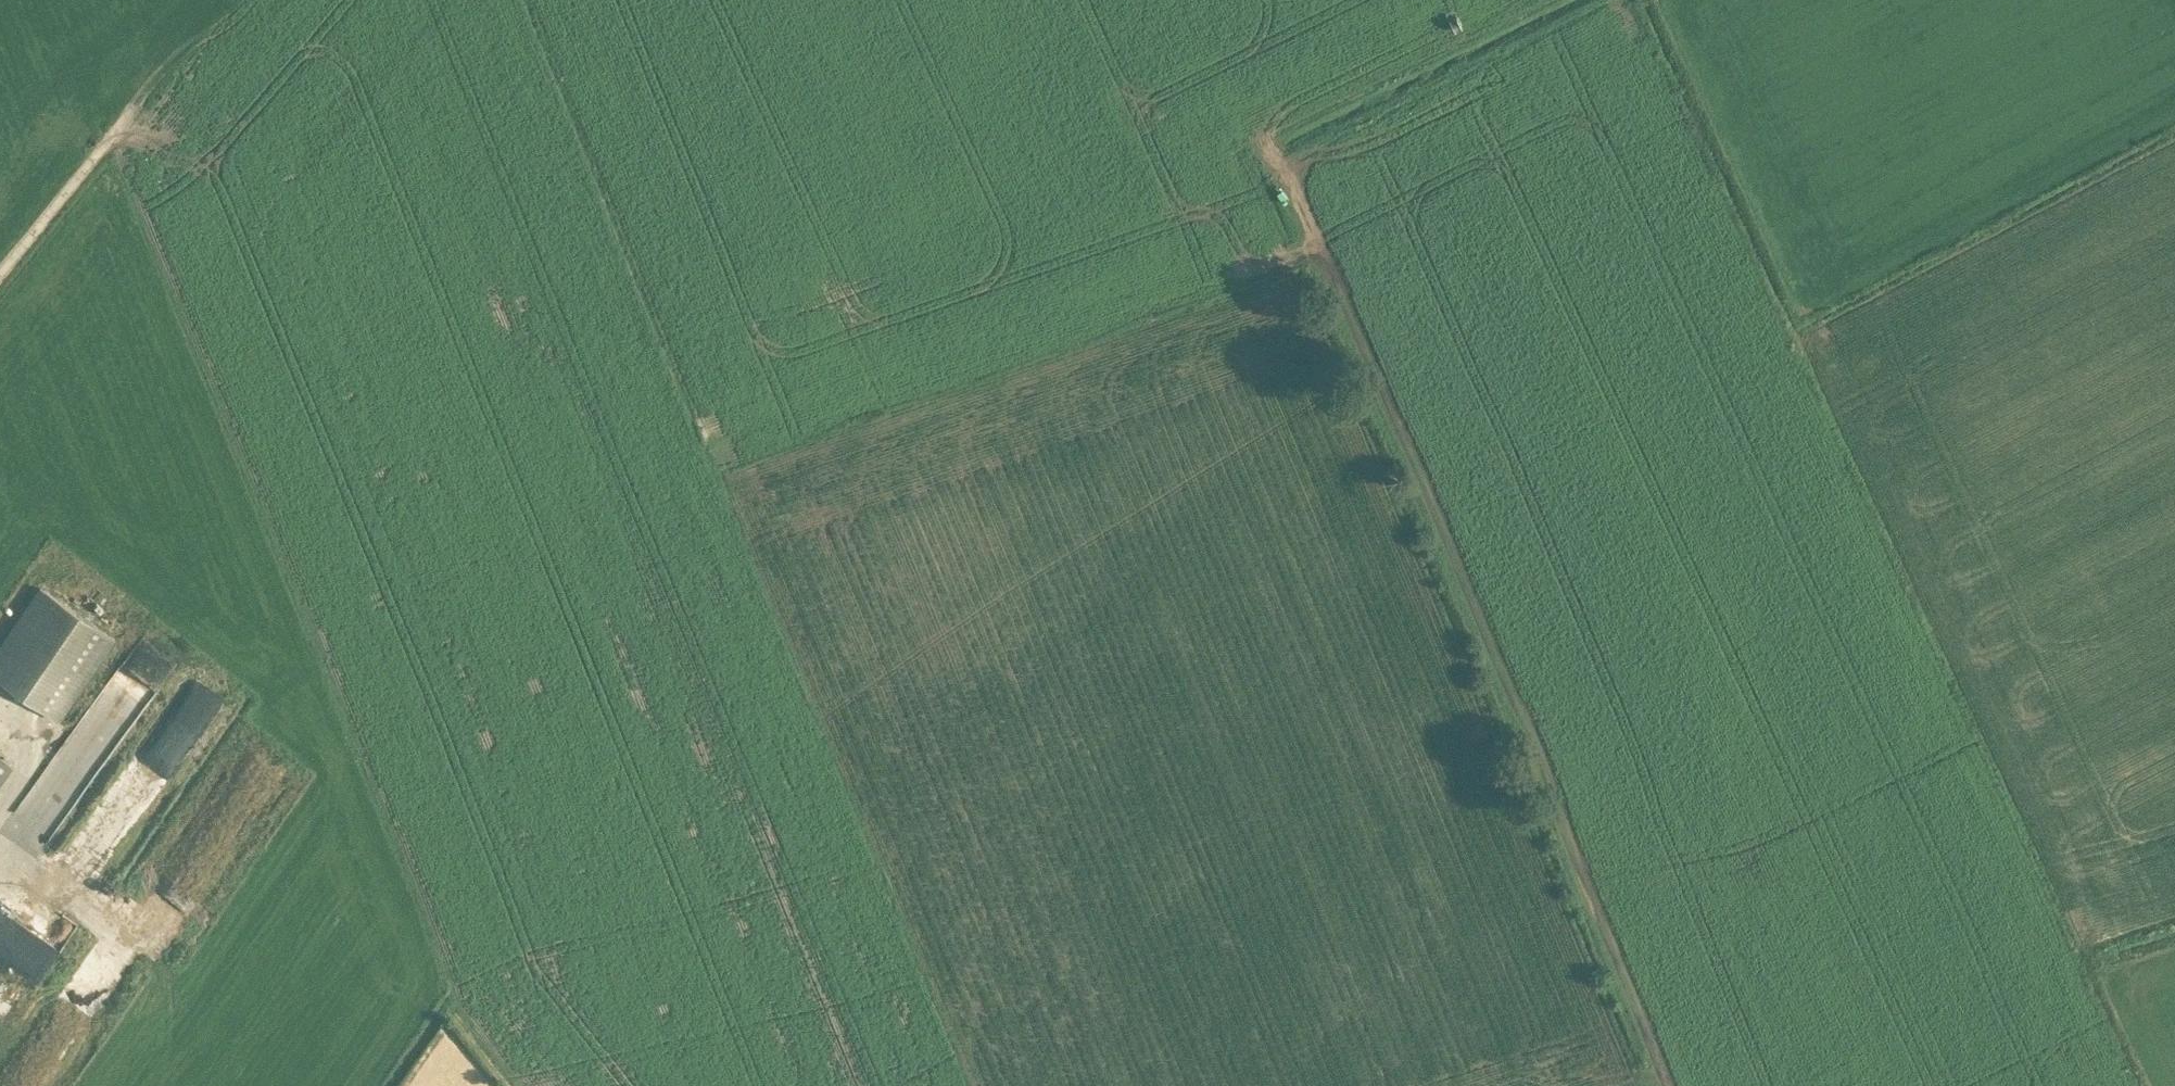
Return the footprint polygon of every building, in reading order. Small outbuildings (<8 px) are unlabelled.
[(106,637),(33,587),(0,637),(0,683),(52,719),(106,637)] [(174,720),(172,719),(157,742),(183,759),(216,709),(192,693),(174,720)] [(10,765),(0,758),(0,781),(10,765)] [(34,983),(58,951),(0,909),(0,958),(34,983)]
